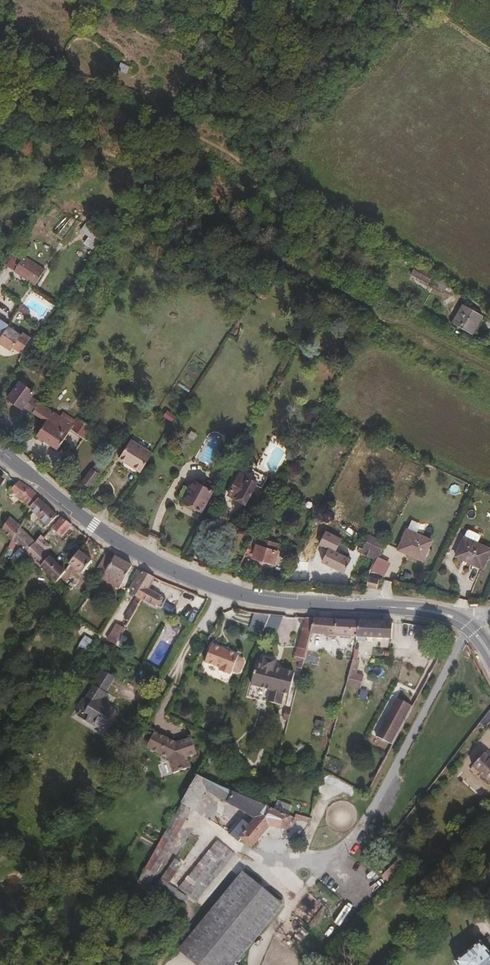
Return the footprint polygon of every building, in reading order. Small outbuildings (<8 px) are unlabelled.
[(80,231),(88,236),(84,243),(92,248),(96,242),(89,237),(94,228),(86,223),(80,231)] [(43,267),(22,254),(13,268),(34,282),(43,267)] [(428,275),(431,270),(420,264),(415,271),(426,278),(428,275)] [(445,278),(431,270),(428,275),(443,283),(445,278)] [(480,312),(461,301),(456,309),(475,320),(480,312)] [(468,331),(475,320),(456,309),(450,321),(468,331)] [(14,331),(0,322),(0,345),(4,347),(14,331)] [(19,353),(29,339),(22,334),(20,336),(14,331),(4,347),(9,351),(11,348),(19,353)] [(29,362),(36,352),(30,348),(23,358),(29,362)] [(38,402),(30,396),(33,392),(19,382),(8,398),(21,408),(23,406),(31,412),(38,402)] [(56,450),(69,430),(83,440),(91,429),(76,419),(72,425),(38,402),(31,412),(42,420),(33,434),(56,450)] [(139,472),(151,453),(130,440),(119,458),(139,472)] [(88,486),(103,466),(97,462),(82,481),(88,486)] [(244,502),(252,487),(255,481),(238,472),(227,493),(244,502)] [(200,511),(211,490),(193,480),(188,489),(189,490),(184,500),(183,501),(185,502),(185,505),(190,508),(193,507),(200,511)] [(38,499),(30,490),(16,481),(9,490),(18,497),(29,508),(37,500),(38,499)] [(184,500),(189,490),(188,489),(183,486),(177,496),(184,500)] [(249,505),(257,489),(252,487),(244,502),(249,505)] [(55,516),(47,508),(37,500),(29,508),(46,526),(55,516)] [(60,537),(69,525),(60,518),(51,529),(60,537)] [(11,540),(18,528),(14,524),(8,519),(1,530),(11,540)] [(34,543),(18,528),(11,540),(24,552),(34,543)] [(419,561),(429,542),(405,530),(396,550),(419,561)] [(343,572),(350,559),(335,551),(341,539),(325,532),(318,544),(327,549),(321,561),(343,572)] [(253,545),(258,535),(253,534),(248,544),(253,545)] [(377,555),(384,542),(369,535),(362,548),(377,555)] [(37,546),(42,540),(43,539),(40,536),(34,543),(37,546)] [(480,569),(489,551),(462,538),(453,555),(480,569)] [(47,549),(47,544),(42,540),(37,546),(44,553),(47,549)] [(291,552),(293,546),(282,542),(281,548),(291,552)] [(63,572),(44,553),(37,546),(34,543),(24,552),(51,579),(50,580),(53,584),(55,583),(63,572)] [(253,556),(256,546),(253,545),(248,544),(244,553),(253,556)] [(272,564),(276,551),(256,545),(256,546),(253,556),(253,557),(272,564)] [(377,555),(362,548),(361,549),(358,548),(356,552),(375,560),(377,555)] [(80,574),(90,561),(77,551),(68,564),(80,574)] [(377,556),(371,571),(384,577),(391,563),(377,556)] [(122,581),(130,567),(112,557),(104,572),(122,581)] [(146,589),(153,578),(141,572),(129,593),(135,597),(140,599),(146,589)] [(376,586),(377,579),(366,577),(366,585),(376,586)] [(165,601),(174,586),(153,578),(146,589),(165,601)] [(165,601),(146,589),(140,599),(155,608),(156,607),(160,609),(165,601)] [(181,589),(173,606),(165,602),(162,609),(173,614),(177,607),(188,613),(191,606),(197,609),(202,599),(181,589)] [(128,621),(140,599),(135,597),(123,618),(128,621)] [(305,650),(309,634),(310,632),(308,632),(312,618),(302,617),(293,655),(304,658),(305,650)] [(356,637),(358,621),(312,618),(308,632),(310,632),(316,633),(338,636),(356,637)] [(390,638),(391,623),(358,621),(356,637),(366,638),(366,641),(373,642),(373,638),(390,638)] [(115,646),(126,630),(116,623),(105,640),(115,646)] [(161,668),(171,645),(168,644),(175,627),(164,623),(147,662),(161,668)] [(431,638),(436,629),(415,625),(413,635),(431,638)] [(455,637),(448,633),(436,629),(431,638),(452,642),(455,637)] [(315,641),(316,633),(310,632),(309,634),(305,650),(311,652),(313,642),(315,641)] [(78,646),(85,651),(93,640),(85,635),(78,646)] [(229,672),(236,655),(210,644),(203,662),(218,668),(216,670),(227,674),(227,672),(229,672)] [(287,696),(293,674),(273,668),(275,661),(264,658),(262,665),(256,663),(249,686),(269,691),(266,701),(279,705),(283,695),(287,696)] [(353,674),(357,660),(351,658),(347,673),(353,674)] [(106,693),(114,678),(102,671),(93,685),(106,693)] [(103,730),(115,711),(102,704),(104,701),(101,700),(106,693),(93,685),(85,698),(85,702),(79,712),(88,716),(84,722),(93,727),(95,725),(103,730)] [(349,760),(368,692),(344,685),(321,769),(341,780),(352,785),(363,765),(349,760)] [(392,746),(415,707),(399,697),(378,737),(392,746)] [(79,712),(85,702),(85,698),(81,700),(75,709),(79,712)] [(84,722),(88,716),(79,712),(76,717),(84,722)] [(324,728),(325,722),(315,720),(314,726),(324,728)] [(196,755),(190,738),(175,742),(153,731),(145,747),(167,758),(172,774),(188,768),(185,758),(196,755)] [(489,786),(489,759),(485,754),(471,769),(489,786)] [(337,787),(341,780),(321,769),(315,790),(316,792),(318,791),(322,793),(324,787),(332,784),(337,787)] [(193,811),(205,790),(209,783),(196,776),(180,804),(191,810),(193,811)] [(288,821),(209,783),(205,790),(254,820),(264,829),(268,825),(283,831),(284,830),(288,821)] [(352,795),(354,790),(339,783),(337,788),(352,795)] [(138,903),(191,810),(180,804),(127,897),(138,903)] [(307,825),(292,819),(290,823),(288,821),(284,830),(288,832),(290,831),(293,825),(305,831),(307,825)] [(250,846),(264,829),(254,820),(247,829),(240,838),(250,846)] [(240,838),(247,829),(239,823),(236,823),(227,834),(237,841),(240,838)] [(193,902),(233,855),(215,840),(176,887),(193,902)] [(399,857),(381,876),(388,882),(406,864),(399,857)] [(181,904),(162,890),(166,884),(176,870),(170,864),(144,900),(151,905),(156,899),(175,913),(181,904)] [(279,905),(240,873),(176,950),(194,964),(229,964),(279,905)] [(185,899),(166,884),(162,890),(181,904),(185,899)] [(479,940),(455,960),(458,964),(489,964),(489,955),(479,940)]
